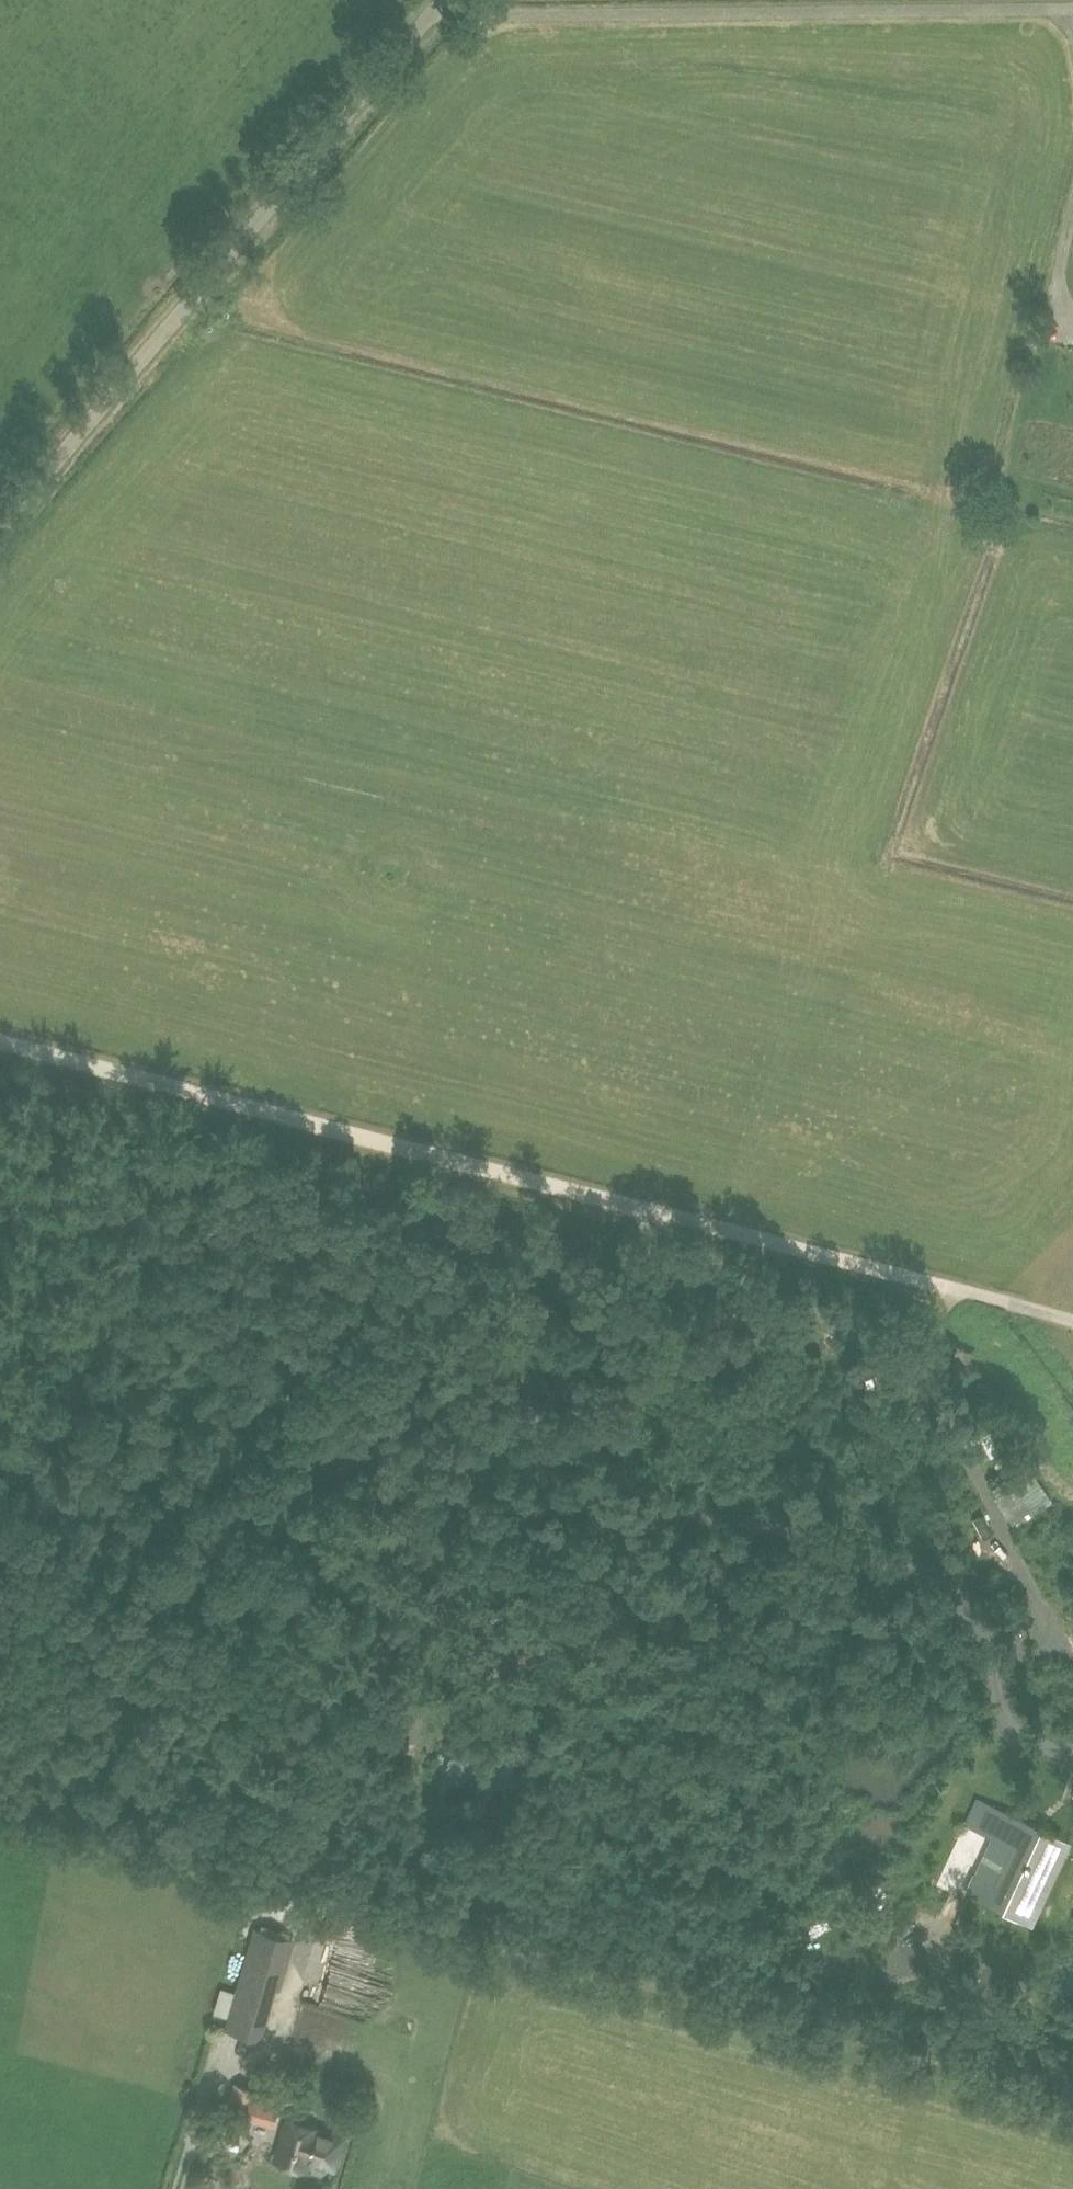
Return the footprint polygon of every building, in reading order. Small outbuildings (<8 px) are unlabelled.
[(985,1541),(974,1546),(980,1562),(991,1558),(985,1541)] [(964,1825),(1012,1847),(994,1884),(1030,1900),(1048,1860),(1059,1838),(976,1799),(964,1825)] [(276,1931),(276,1939),(328,1939),(328,1921),(294,1920),(294,1904),(262,1904),(261,1930),(276,1931)] [(227,2029),(265,2040),(279,1990),(283,1991),(293,1954),(252,1942),(227,2029)] [(331,2002),(341,2004),(345,1982),(334,1981),(331,2002)] [(244,2132),(248,2118),(275,2125),(283,2099),(256,2092),(257,2089),(232,2083),(219,2127),(244,2132)] [(348,2136),(320,2129),(321,2125),(287,2116),(275,2159),(308,2168),(309,2165),(338,2173),(348,2136)]
